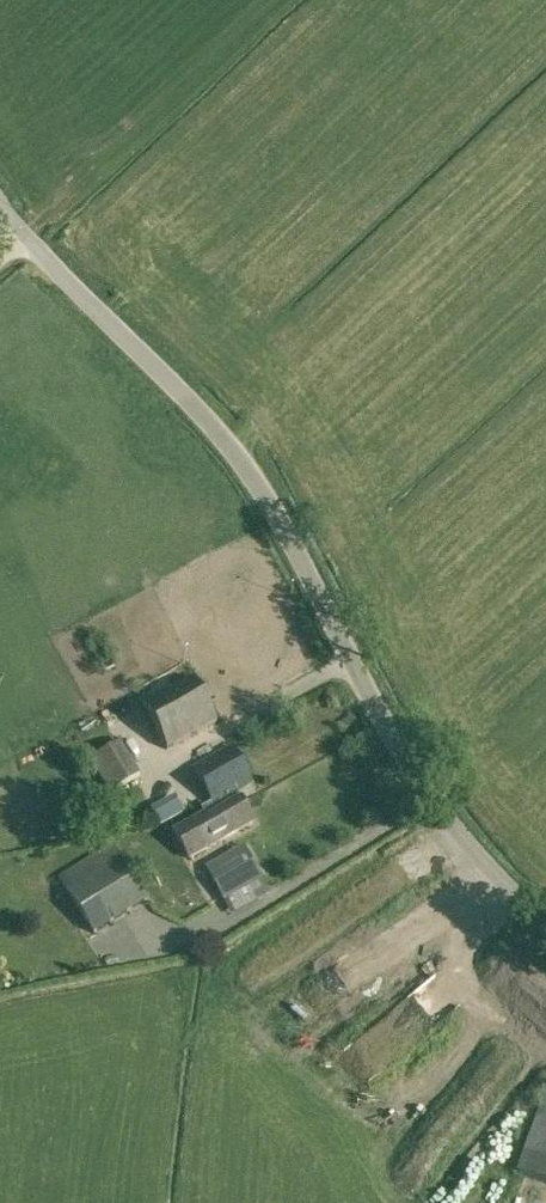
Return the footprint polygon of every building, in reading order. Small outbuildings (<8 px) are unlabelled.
[(167,750),(217,721),(190,677),(141,705),(167,750)] [(119,744),(90,763),(111,795),(141,776),(119,744)] [(215,806),(211,809),(213,812),(239,797),(236,792),(253,782),(232,746),(193,768),(215,806)] [(253,822),(239,797),(213,812),(211,809),(173,830),(189,858),(253,822)] [(131,876),(111,844),(57,878),(93,934),(147,901),(131,876)] [(242,846),(232,851),(206,866),(226,900),(262,879),(242,846)] [(516,1170),(545,1181),(545,1086),(516,1170)]
